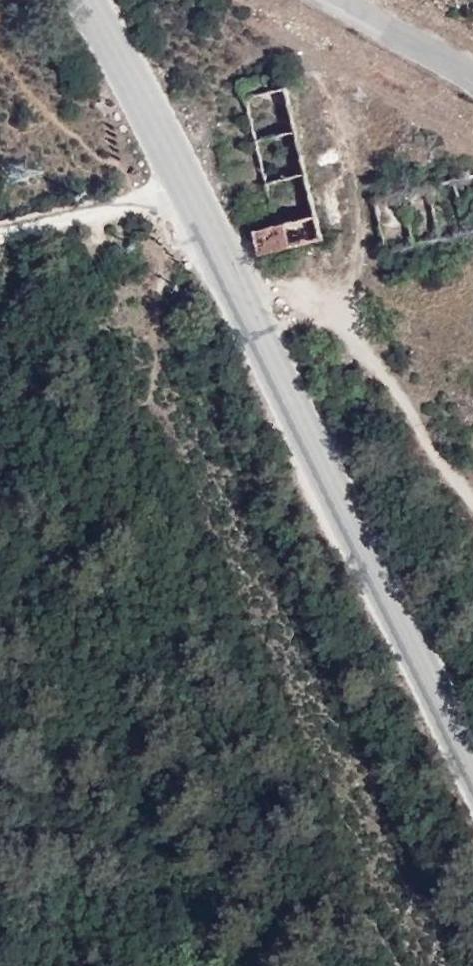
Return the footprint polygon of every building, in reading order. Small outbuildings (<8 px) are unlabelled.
[(335,245),(289,92),(242,106),(275,223),(260,229),(270,262),(335,245)]
